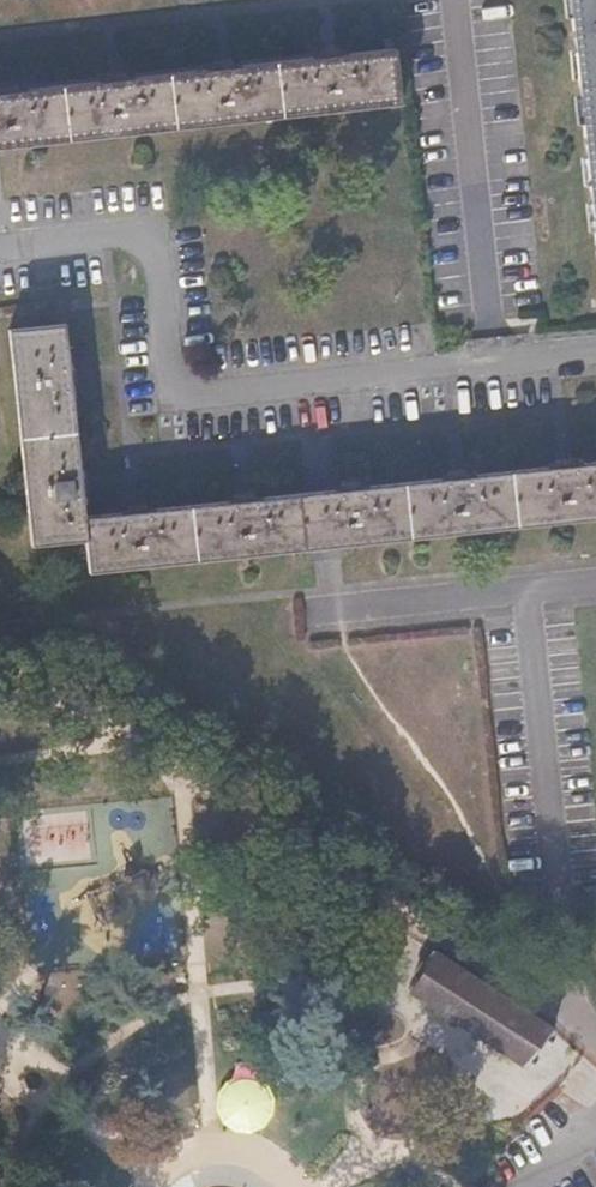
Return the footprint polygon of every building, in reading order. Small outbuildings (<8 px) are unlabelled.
[(595,254),(595,0),(570,0),(595,254)] [(397,102),(391,50),(329,56),(329,47),(313,49),(314,58),(227,67),(227,59),(213,60),(213,68),(123,79),(122,71),(105,72),(106,81),(15,91),(14,83),(0,83),(0,146),(397,102)] [(570,464),(568,457),(561,457),(553,458),(554,467),(462,475),(461,467),(453,468),(444,469),(444,478),(354,486),(353,479),(347,480),(338,480),(337,490),(247,497),(246,491),(238,491),(231,492),(232,500),(141,508),(140,502),(132,502),(125,503),(125,511),(84,515),(82,491),(89,490),(88,481),(87,474),(80,474),(70,383),(78,382),(77,374),(76,366),(68,367),(64,323),(9,329),(32,544),(85,539),(89,571),(249,555),(595,519),(595,461),(570,464)] [(552,1029),(432,951),(409,987),(525,1063),(552,1029)]
